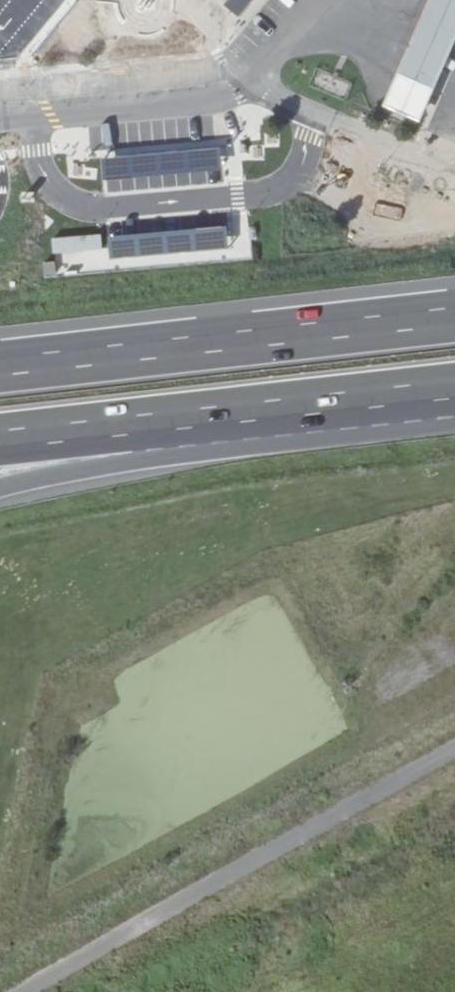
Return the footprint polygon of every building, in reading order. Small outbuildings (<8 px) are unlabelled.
[(454,63),(454,0),(435,0),(432,7),(417,40),(402,74),(442,92),(454,63)]
